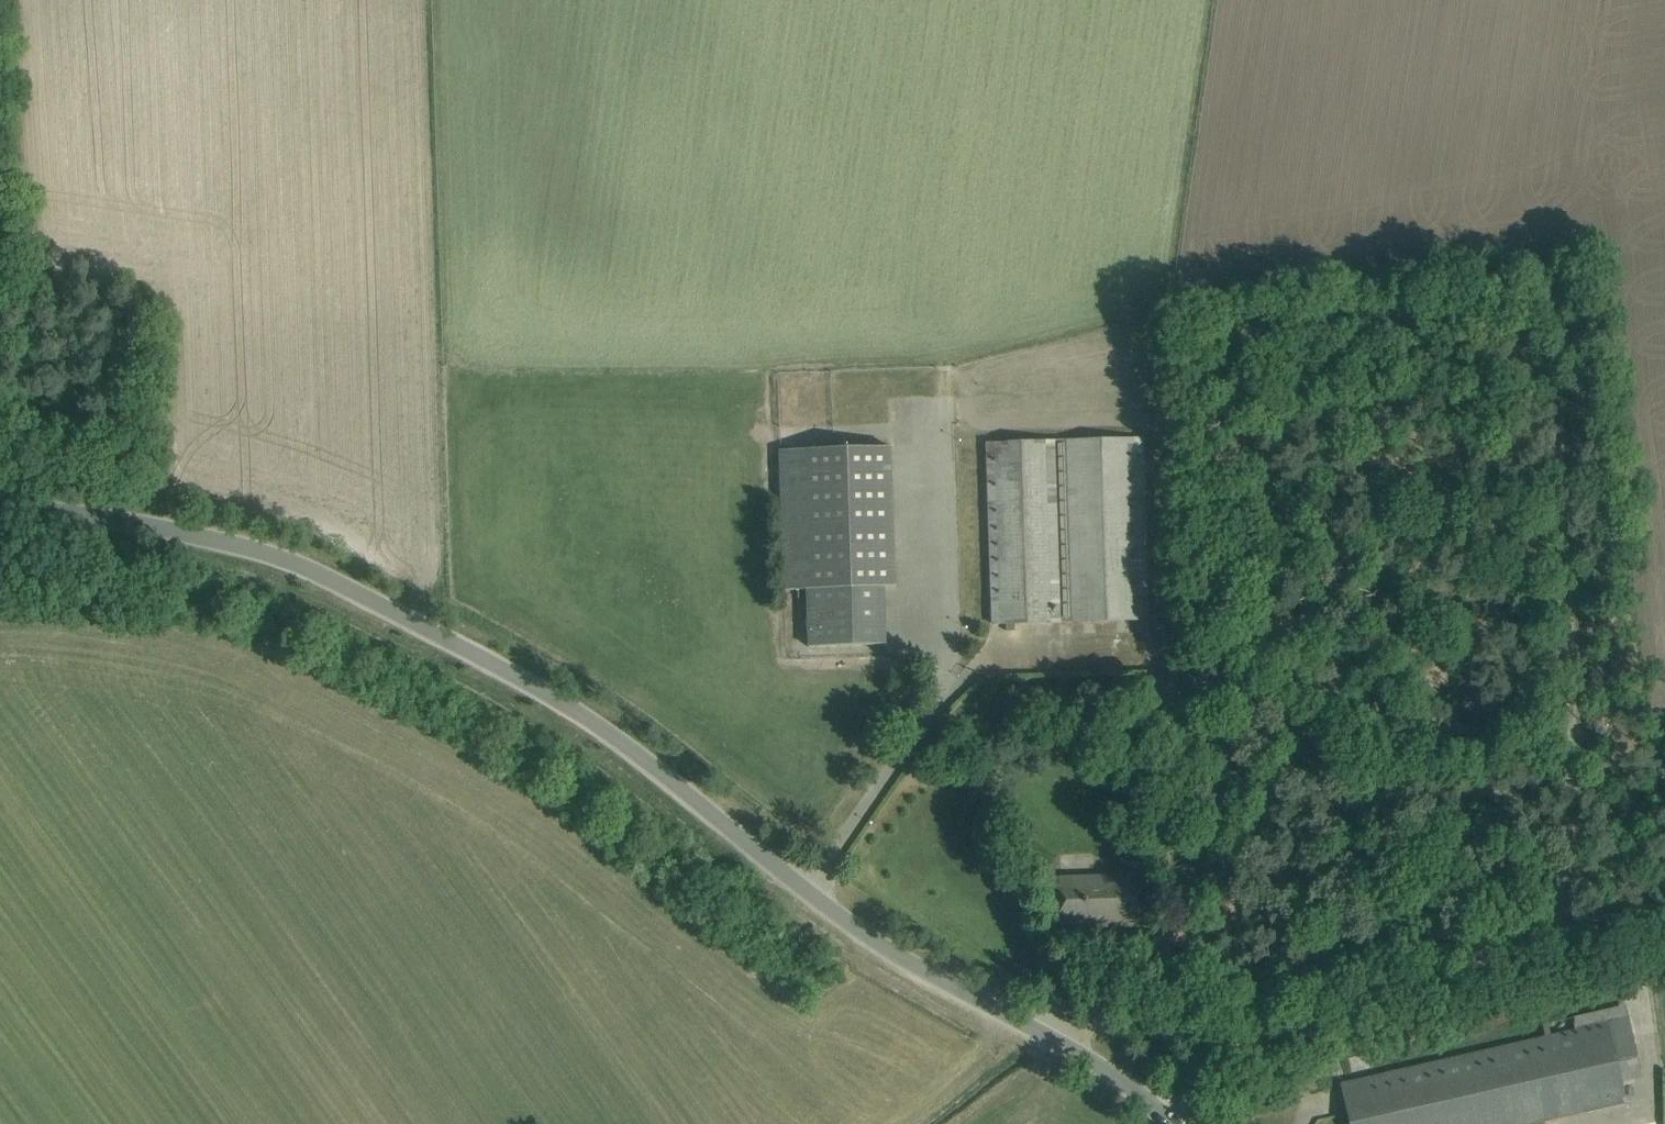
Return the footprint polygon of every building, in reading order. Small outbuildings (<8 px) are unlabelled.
[(1148,618),(1147,597),(1142,435),(986,440),(991,602),(992,624),(1061,621),(1060,619),(1071,619),(1071,621),(1148,618)] [(894,586),(889,447),(779,450),(784,590),(806,589),(808,647),(885,644),(883,587),(894,586)] [(1061,923),(1086,922),(1086,927),(1149,925),(1147,876),(1059,879),(1061,923)] [(1340,1084),(1350,1123),(1542,1123),(1627,1106),(1621,1083),(1642,1078),(1625,1005),(1542,1024),(1545,1036),(1362,1079),(1340,1084)]
